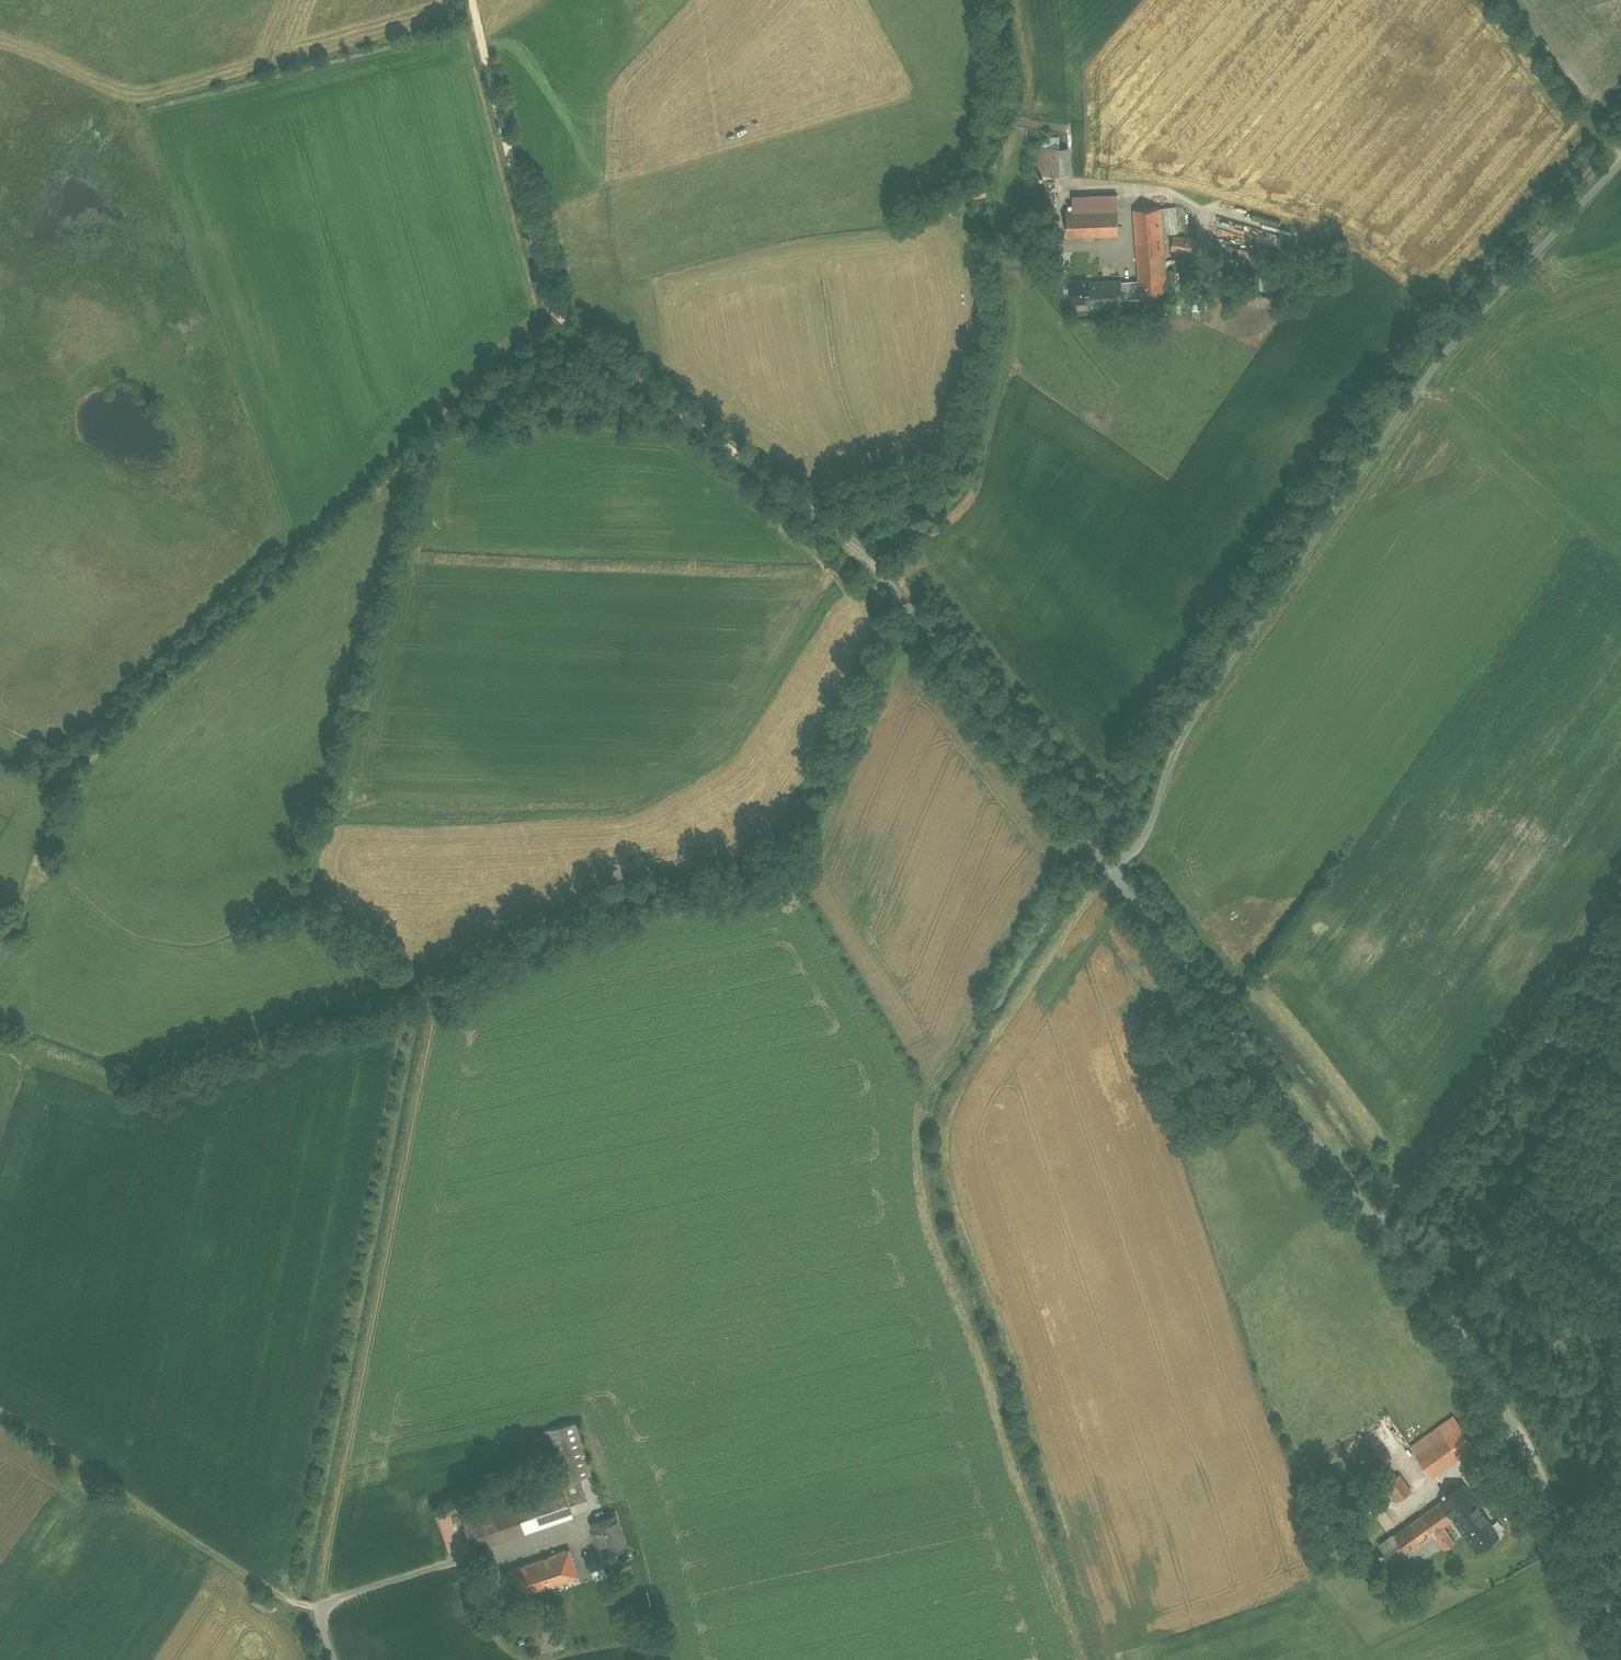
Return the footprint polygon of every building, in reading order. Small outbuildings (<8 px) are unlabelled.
[(1068,148),(1042,148),(1043,175),(1069,174),(1068,148)] [(1118,195),(1083,196),(1084,209),(1067,210),(1068,236),(1119,234),(1118,195)] [(1175,206),(1135,209),(1136,233),(1136,234),(1139,280),(1140,291),(1167,289),(1163,233),(1177,233),(1175,206)] [(1046,232),(1033,231),(1033,239),(1046,240),(1046,232)] [(1195,238),(1174,235),(1172,250),(1194,253),(1195,238)] [(1263,265),(1266,254),(1244,247),(1241,258),(1263,265)] [(1037,273),(1045,276),(1051,259),(1042,256),(1037,273)] [(1276,295),(1281,281),(1265,276),(1261,290),(1276,295)] [(1121,280),(1087,282),(1089,307),(1100,306),(1099,303),(1122,302),(1122,299),(1141,297),(1140,291),(1139,280),(1121,281),(1121,280)] [(1088,300),(1087,292),(1084,292),(1082,284),(1071,286),(1074,303),(1088,300)] [(1211,311),(1213,294),(1198,292),(1196,309),(1211,311)] [(1382,1417),(1393,1437),(1401,1432),(1389,1413),(1382,1417)] [(1451,1416),(1408,1447),(1431,1477),(1473,1446),(1463,1432),(1451,1416)] [(592,1477),(574,1422),(545,1431),(550,1448),(561,1483),(562,1486),(592,1477)] [(459,1515),(471,1550),(572,1518),(562,1486),(561,1483),(468,1512),(459,1515)] [(1456,1543),(1446,1528),(1454,1523),(1475,1551),(1499,1534),(1463,1484),(1396,1534),(1411,1554),(1436,1536),(1444,1550),(1456,1543)] [(588,1497),(575,1500),(578,1512),(590,1510),(588,1497)] [(610,1516),(586,1524),(595,1550),(582,1554),(588,1573),(623,1562),(627,1554),(616,1519),(610,1516)] [(579,1578),(569,1549),(507,1570),(517,1599),(579,1578)] [(256,1596),(249,1605),(261,1614),(268,1606),(256,1596)]
